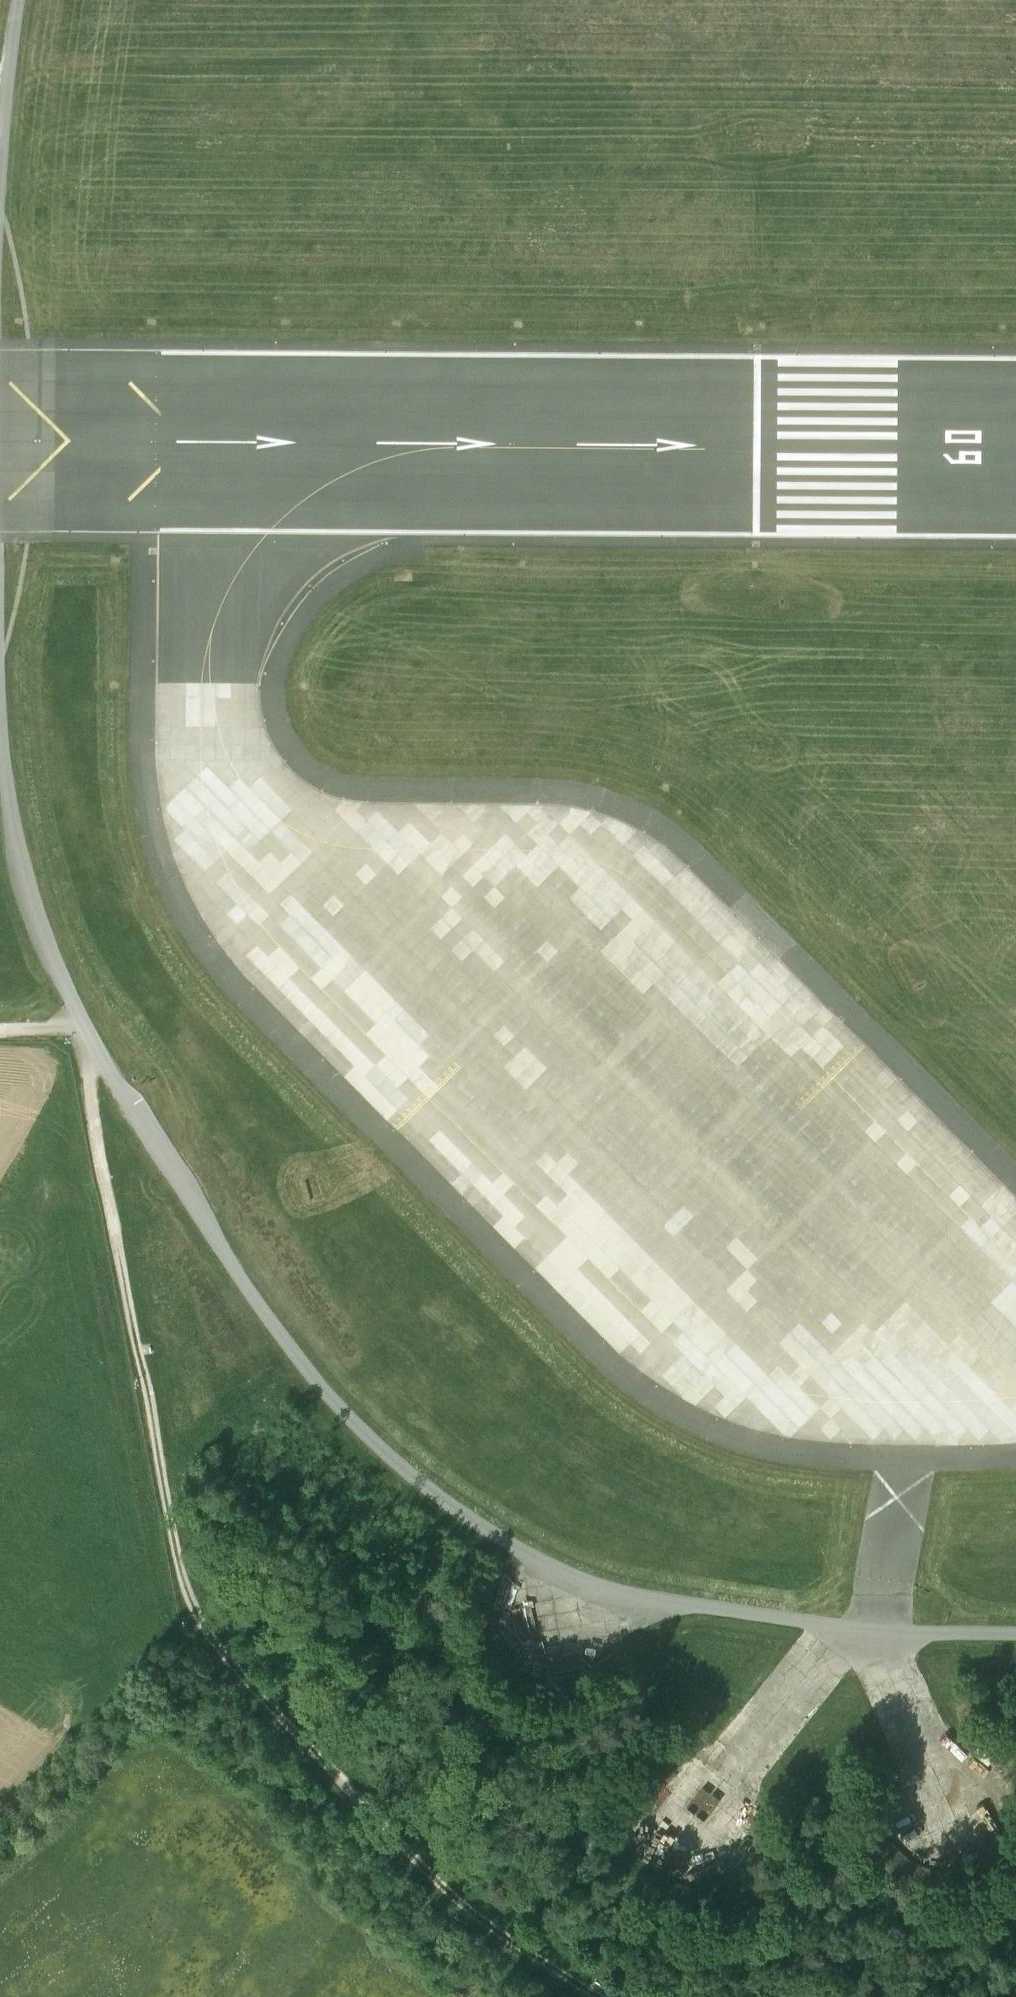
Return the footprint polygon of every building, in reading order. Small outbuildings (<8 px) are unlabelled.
[(268,954),(287,943),(277,926),(276,927),(270,916),(262,920),(257,910),(246,916),(268,954)]
